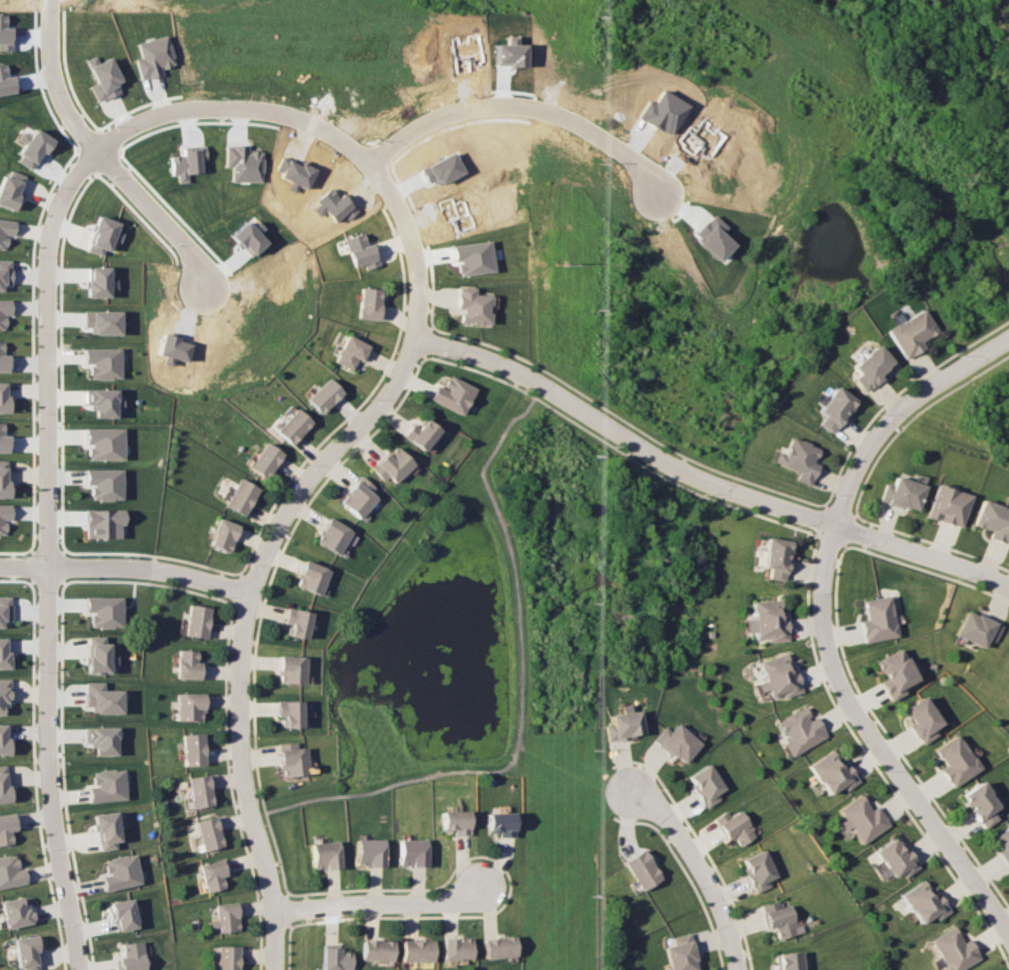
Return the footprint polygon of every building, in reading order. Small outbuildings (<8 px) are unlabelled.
[(136,42),(140,57),(134,58),(140,79),(161,74),(160,69),(173,65),(166,35),(136,42)] [(119,81),(108,56),(94,63),(92,57),(85,60),(95,83),(88,85),(96,102),(118,92),(115,83),(119,81)] [(15,211),(20,196),(17,195),(24,175),(6,169),(0,185),(0,205),(15,211)] [(86,250),(105,256),(110,239),(119,242),(122,233),(115,231),(118,223),(98,216),(86,250)] [(8,235),(14,236),(15,220),(0,218),(0,249),(6,250),(8,235)] [(380,265),(373,242),(367,244),(364,233),(345,238),(354,266),(365,263),(367,269),(380,265)] [(494,271),(490,240),(452,246),(455,261),(458,260),(460,276),(494,271)] [(12,289),(11,259),(0,259),(0,289),(12,289)] [(88,297),(109,296),(109,289),(117,288),(117,279),(109,279),(109,267),(88,267),(88,297)] [(475,287),(457,286),(457,308),(461,308),(460,322),(488,323),(489,294),(475,294),(475,287)] [(381,288),(361,288),(360,319),(380,319),(381,288)] [(0,299),(0,330),(6,330),(6,315),(11,315),(11,299),(0,299)] [(924,348),(920,341),(936,332),(923,309),(887,329),(903,359),(924,348)] [(120,311),(84,311),(84,327),(93,328),(93,334),(119,334),(120,311)] [(352,369),(357,358),(364,362),(371,346),(347,335),(335,362),(352,369)] [(11,371),(11,355),(4,355),(4,343),(0,343),(0,371),(11,371)] [(883,375),(881,374),(893,363),(875,344),(850,367),(857,374),(852,378),(865,392),(883,375)] [(120,348),(84,348),(84,364),(89,363),(89,379),(121,378),(120,348)] [(428,399),(461,415),(473,388),(448,375),(442,388),(435,385),(428,399)] [(306,398),(320,413),(342,392),(328,377),(306,398)] [(8,412),(9,382),(0,382),(0,412),(8,412)] [(823,416),(818,424),(832,433),(855,400),(833,385),(816,411),(823,416)] [(115,389),(84,389),(85,409),(93,409),(93,417),(115,417),(115,406),(122,406),(122,396),(116,396),(115,389)] [(275,430),(289,444),(311,422),(296,408),(275,430)] [(411,423),(402,436),(421,450),(437,429),(424,418),(417,428),(411,423)] [(11,451),(11,435),(4,435),(4,423),(0,423),(0,451),(11,451)] [(122,428),(84,428),(84,444),(87,444),(87,459),(122,459),(122,428)] [(817,465),(812,463),(818,448),(789,437),(782,455),(775,452),(771,462),(797,472),(794,479),(809,485),(817,465)] [(386,476),(392,483),(412,463),(393,444),(369,468),(381,481),(386,476)] [(0,460),(0,497),(10,496),(9,481),(7,481),(6,460),(0,460)] [(120,469),(84,469),(84,485),(89,485),(89,500),(121,499),(120,469)] [(356,518),(375,498),(368,492),(372,488),(360,476),(337,500),(356,518)] [(880,500),(917,511),(925,484),(895,476),(892,485),(885,483),(880,500)] [(257,488),(238,478),(223,506),(242,516),(257,488)] [(926,516),(961,528),(972,495),(937,483),(926,516)] [(991,531),(989,538),(1008,544),(1008,508),(982,499),(973,525),(991,531)] [(0,505),(0,535),(5,535),(5,520),(10,520),(11,505),(0,505)] [(122,509),(84,510),(84,538),(118,538),(118,524),(122,524),(122,509)] [(208,545),(228,552),(237,524),(217,518),(208,545)] [(337,553),(349,529),(325,518),(314,542),(337,553)] [(791,541),(764,536),(759,567),(769,568),(768,578),(784,581),(791,541)] [(319,594),(326,568),(301,561),(294,587),(319,594)] [(4,620),(10,620),(10,596),(0,596),(0,627),(4,627),(4,620)] [(120,596),(83,597),(84,612),(88,612),(89,627),(121,627),(120,596)] [(897,637),(892,596),(864,599),(866,620),(861,620),(864,641),(897,637)] [(787,640),(786,618),(780,618),(780,599),(751,600),(752,619),(745,619),(745,631),(753,631),(753,638),(766,638),(766,641),(787,640)] [(209,608),(188,604),(182,635),(203,639),(209,608)] [(282,622),(289,624),(287,634),(303,639),(310,613),(286,607),(282,622)] [(985,647),(989,639),(996,642),(1003,625),(968,610),(957,635),(985,647)] [(107,673),(107,665),(114,665),(114,655),(105,655),(105,637),(86,636),(85,672),(107,673)] [(877,661),(886,678),(881,680),(891,699),(920,683),(902,648),(877,661)] [(201,662),(195,662),(195,650),(176,650),(175,678),(201,678),(201,662)] [(802,691),(796,669),(790,670),(785,653),(758,661),(764,682),(757,684),(760,692),(768,690),(770,699),(802,691)] [(276,682),(303,683),(304,656),(277,655),(276,682)] [(4,714),(4,701),(9,701),(10,679),(0,679),(0,714),(4,714)] [(118,690),(101,690),(102,682),(83,682),(83,707),(92,707),(92,713),(118,713),(118,690)] [(201,720),(201,692),(174,693),(175,720),(201,720)] [(938,735),(934,729),(942,724),(924,695),(903,709),(925,743),(938,735)] [(276,716),(282,716),(283,728),(299,727),(298,700),(275,701),(276,716)] [(826,737),(815,714),(810,717),(805,706),(777,720),(787,741),(783,743),(789,755),(826,737)] [(605,724),(607,740),(642,736),(639,710),(609,713),(610,723),(605,724)] [(683,764),(700,743),(677,723),(670,731),(665,726),(654,739),(683,764)] [(114,727),(85,727),(85,745),(92,745),(92,755),(114,754),(114,727)] [(201,733),(180,734),(181,765),(202,765),(201,733)] [(981,768),(957,733),(935,749),(946,765),(940,769),(953,788),(981,768)] [(279,776),(306,775),(304,747),(294,747),(294,742),(278,743),(279,776)] [(808,765),(828,795),(842,785),(846,790),(859,781),(846,762),(842,765),(832,750),(808,765)] [(686,777),(705,808),(720,798),(716,793),(723,789),(707,763),(686,777)] [(10,802),(9,784),(6,784),(5,765),(0,765),(0,802),(10,802)] [(123,799),(121,768),(87,771),(89,801),(123,799)] [(187,776),(189,807),(210,805),(207,775),(187,776)] [(981,828),(1002,815),(982,781),(961,794),(981,828)] [(889,826),(877,805),(870,810),(861,794),(837,808),(844,819),(838,822),(843,830),(849,826),(860,844),(889,826)] [(725,840),(732,835),(739,847),(756,836),(738,810),(730,816),(726,810),(712,819),(725,840)] [(439,811),(440,829),(451,829),(451,835),(467,835),(467,811),(439,811)] [(94,813),(96,850),(116,848),(114,812),(94,813)] [(513,836),(512,812),(485,813),(486,832),(497,832),(497,837),(513,836)] [(11,844),(10,830),(16,830),(14,813),(0,815),(0,845),(11,844)] [(193,821),(202,851),(222,845),(213,815),(193,821)] [(993,835),(1004,852),(1000,854),(1008,867),(1008,824),(993,835)] [(873,850),(892,877),(900,871),(904,877),(919,867),(905,847),(901,849),(893,837),(873,850)] [(354,865),(382,866),(382,839),(355,839),(354,865)] [(424,839),(397,839),(397,866),(424,866),(424,839)] [(311,869),(338,868),(337,841),(310,842),(311,869)] [(661,878),(643,849),(623,861),(641,891),(661,878)] [(742,857),(753,892),(771,887),(768,879),(774,877),(765,850),(742,857)] [(139,883),(133,853),(102,859),(105,875),(101,876),(104,890),(139,883)] [(26,883),(23,868),(18,869),(15,854),(0,857),(0,888),(26,883)] [(199,863),(204,892),(223,888),(221,875),(227,873),(225,859),(199,863)] [(950,911),(937,892),(932,895),(922,880),(900,894),(919,924),(933,915),(936,920),(950,911)] [(22,903),(21,897),(1,900),(4,927),(33,923),(31,902),(22,903)] [(115,918),(118,931),(136,927),(130,897),(108,902),(111,919),(115,918)] [(799,933),(791,903),(780,906),(778,900),(761,905),(768,928),(775,926),(778,939),(799,933)] [(210,931),(238,929),(237,902),(214,903),(215,921),(210,921),(210,931)] [(969,938),(962,942),(953,926),(930,938),(946,969),(959,969),(980,959),(969,938)] [(690,933),(673,936),(675,944),(665,946),(671,969),(698,969),(690,933)] [(19,969),(40,969),(37,935),(16,937),(19,969)] [(516,955),(513,935),(482,939),(485,959),(516,955)] [(471,937),(443,938),(443,959),(471,959),(471,937)] [(363,960),(393,961),(394,940),(363,939),(363,960)] [(402,961),(433,962),(434,940),(402,940),(402,961)] [(123,956),(118,956),(120,969),(144,969),(141,941),(121,943),(123,956)] [(340,951),(340,944),(323,945),(324,969),(352,969),(352,951),(340,951)] [(239,946),(218,945),(217,969),(238,969),(239,946)] [(799,950),(774,953),(776,969),(802,969),(799,950)]
